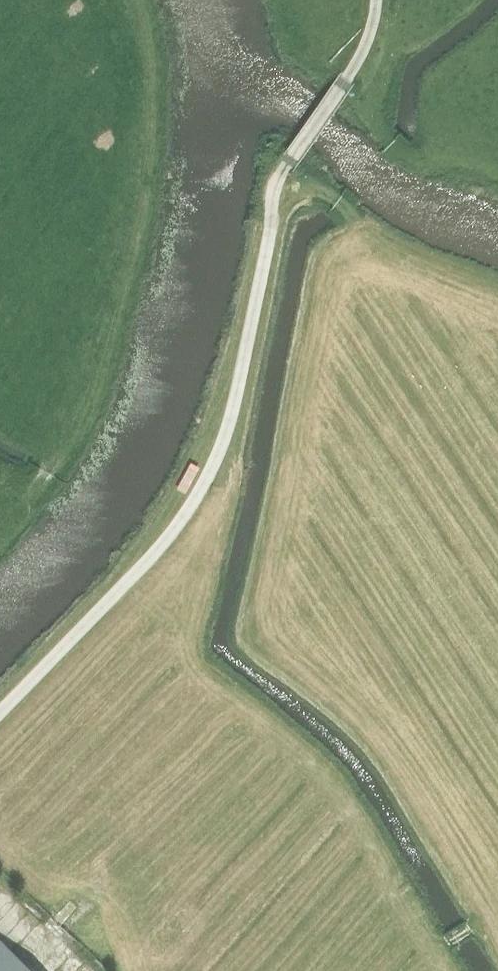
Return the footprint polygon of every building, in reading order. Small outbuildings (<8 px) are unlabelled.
[(0,938),(0,970),(36,970),(0,938)]
